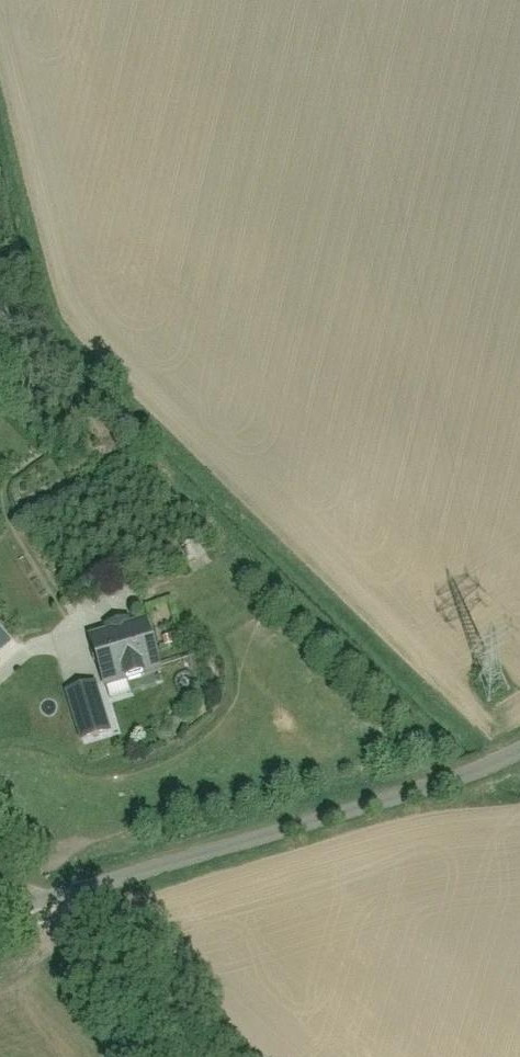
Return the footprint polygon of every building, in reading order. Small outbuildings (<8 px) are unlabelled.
[(157,630),(94,645),(106,696),(169,680),(157,630)] [(103,693),(71,701),(85,753),(116,745),(103,693)]
